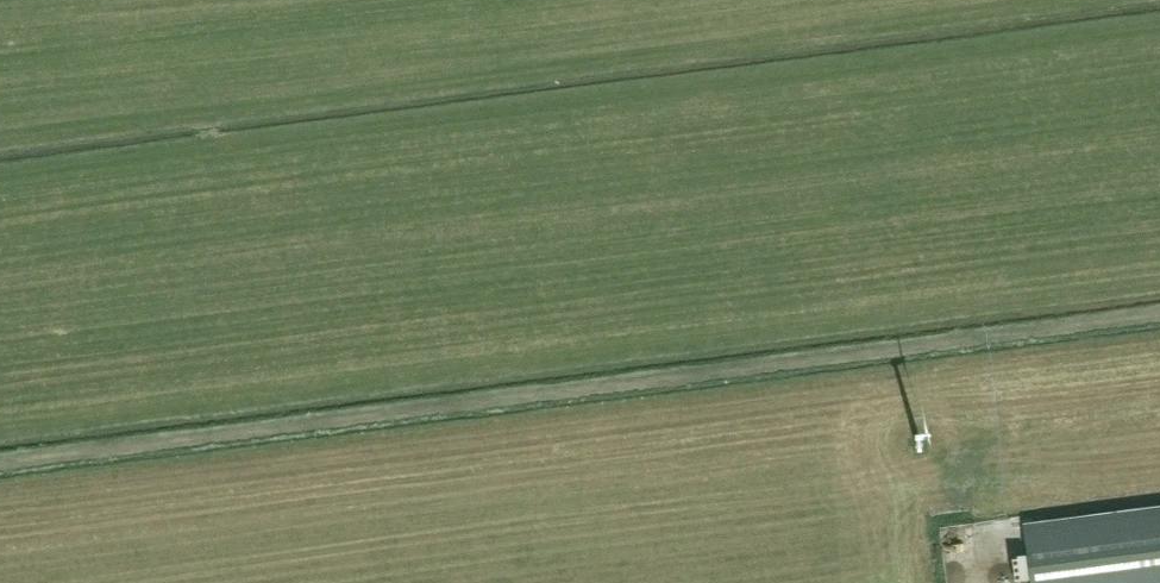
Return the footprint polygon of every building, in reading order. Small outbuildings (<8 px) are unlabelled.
[(1025,528),(1032,582),(1159,582),(1159,510),(1025,528)]
